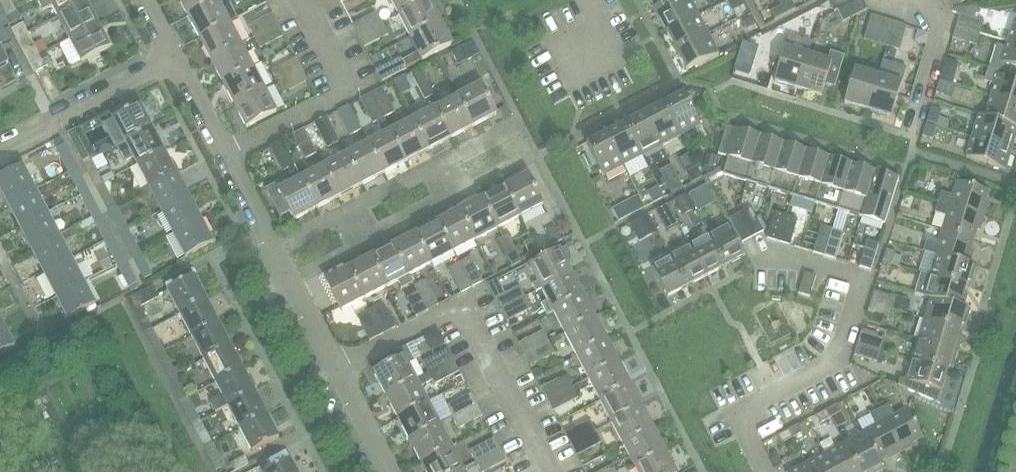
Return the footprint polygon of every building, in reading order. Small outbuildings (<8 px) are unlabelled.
[(4,15),(5,17),(17,11),(11,0),(0,0),(0,7),(4,15)] [(53,7),(58,17),(87,3),(85,0),(37,0),(43,11),(53,7)] [(188,16),(216,1),(218,0),(179,0),(188,16)] [(188,16),(200,39),(230,23),(218,0),(216,1),(188,16)] [(398,16),(429,0),(389,0),(398,16)] [(410,39),(441,22),(429,0),(398,16),(410,39)] [(655,12),(679,0),(649,0),(655,12)] [(666,33),(700,15),(692,0),(679,0),(655,12),(666,33)] [(729,2),(734,10),(747,3),(745,0),(732,0),(729,2)] [(781,6),(785,15),(796,9),(792,1),(791,0),(777,0),(781,6)] [(829,1),(834,12),(838,10),(838,11),(858,0),(830,0),(829,1)] [(838,11),(844,22),(868,10),(863,0),(858,0),(838,11)] [(951,8),(966,1),(965,0),(947,0),(951,8)] [(58,17),(70,40),(98,25),(87,3),(58,17)] [(771,12),(775,20),(785,15),(781,6),(771,12)] [(953,10),(953,11),(960,14),(977,19),(981,7),(972,8),(954,9),(953,10)] [(17,11),(5,17),(10,26),(22,20),(17,11)] [(377,13),(353,25),(359,36),(383,24),(377,13)] [(750,13),(742,17),(748,28),(756,23),(750,13)] [(249,27),(255,38),(279,25),(273,14),(249,27)] [(960,15),(956,27),(980,34),(984,21),(977,19),(960,14),(960,15)] [(9,64),(1,48),(11,43),(4,29),(10,26),(5,17),(4,15),(0,17),(0,68),(9,64)] [(700,15),(666,33),(667,35),(676,51),(710,34),(700,15)] [(864,39),(888,47),(895,22),(871,15),(864,39)] [(401,57),(376,70),(382,82),(407,69),(421,61),(453,45),(441,22),(410,39),(417,53),(402,60),(401,57)] [(895,22),(888,47),(900,50),(907,26),(895,22)] [(200,39),(211,61),(242,45),(230,23),(200,39)] [(12,30),(17,39),(28,33),(23,24),(12,30)] [(383,24),(359,36),(365,48),(389,35),(383,24)] [(61,45),(60,48),(69,65),(73,66),(82,61),(82,63),(111,48),(98,25),(70,40),(71,40),(61,45)] [(279,25),(255,38),(261,49),(285,36),(279,25)] [(956,27),(953,39),(977,46),(980,34),(956,27)] [(17,39),(23,51),(34,45),(28,33),(17,39)] [(710,34),(676,51),(676,52),(686,71),(720,54),(711,35),(710,34)] [(458,66),(480,55),(473,41),(451,52),(458,66)] [(740,54),(735,70),(750,75),(759,46),(745,41),(742,49),(740,54)] [(990,68),(1010,74),(1010,73),(1012,67),(1015,68),(1015,45),(1008,43),(1006,49),(997,45),(991,67),(990,68)] [(23,51),(35,74),(53,64),(46,52),(40,55),(34,45),(23,51)] [(211,61),(223,84),(253,67),(242,45),(211,61)] [(775,82),(798,90),(809,55),(785,48),(775,82)] [(809,55),(798,90),(822,97),(826,85),(835,88),(845,56),(831,51),(828,61),(809,55)] [(272,71),(278,83),(302,70),(296,59),(272,71)] [(223,84),(235,106),(265,89),(253,67),(223,84)] [(411,73),(418,86),(428,81),(421,68),(411,73)] [(944,68),(941,79),(949,82),(953,70),(944,68)] [(990,97),(1015,105),(1015,81),(1000,77),(1001,72),(989,68),(985,82),(994,85),(990,97)] [(845,103),(868,111),(878,77),(855,69),(845,103)] [(302,70),(278,83),(284,94),(308,81),(302,70)] [(878,77),(868,111),(892,118),(899,97),(903,84),(878,77)] [(433,93),(428,81),(418,86),(424,98),(433,93)] [(940,81),(936,93),(945,96),(948,84),(940,81)] [(458,97),(474,127),(497,115),(482,85),(458,97)] [(246,129),(277,113),(265,89),(235,106),(246,129)] [(372,94),(385,118),(395,112),(383,89),(372,94)] [(665,103),(682,137),(701,126),(698,120),(702,117),(698,109),(694,111),(684,93),(665,103)] [(377,122),(384,136),(369,143),(384,174),(407,162),(392,131),(385,118),(372,94),(360,100),(373,124),(377,122)] [(436,109),(451,139),(474,127),(458,97),(436,109)] [(984,116),(984,117),(1015,127),(1015,105),(990,97),(984,116)] [(135,99),(109,112),(113,119),(125,143),(132,139),(153,128),(141,105),(139,106),(135,99)] [(646,113),(663,147),(682,137),(665,103),(646,113)] [(362,130),(349,106),(338,112),(350,136),(362,130)] [(414,120),(430,150),(451,139),(436,109),(414,120)] [(931,109),(927,123),(938,126),(941,112),(931,109)] [(626,123),(644,157),(663,147),(646,113),(626,123)] [(972,137),(1012,149),(1015,137),(1015,127),(984,117),(984,116),(979,115),(972,137)] [(339,141),(327,118),(315,124),(328,148),(339,141)] [(392,131),(407,162),(430,150),(414,120),(392,131)] [(607,133),(624,167),(644,157),(626,123),(607,133)] [(933,140),(937,128),(927,125),(923,137),(933,140)] [(723,176),(747,183),(761,137),(727,126),(718,154),(729,157),(723,175),(723,176)] [(125,143),(116,147),(124,162),(133,157),(137,166),(165,151),(153,128),(132,139),(125,143)] [(74,130),(68,134),(72,141),(84,164),(92,160),(80,137),(81,137),(77,129),(74,130)] [(317,153),(305,129),(293,135),(305,159),(317,153)] [(607,133),(587,143),(605,177),(617,170),(624,167),(607,133)] [(761,137),(747,183),(744,192),(753,195),(756,186),(770,190),(784,144),(761,137)] [(1006,170),(1012,149),(972,137),(966,158),(1006,170)] [(295,166),(282,141),(271,147),(283,171),(295,166)] [(346,155),(362,185),(384,174),(369,143),(346,155)] [(784,144),(770,190),(793,197),(807,151),(784,144)] [(137,166),(149,189),(177,174),(165,151),(137,166)] [(807,151),(793,197),(794,197),(791,207),(813,215),(816,204),(830,158),(807,151)] [(587,154),(579,158),(585,169),(592,165),(587,154)] [(708,154),(704,166),(713,169),(717,156),(708,154)] [(324,167),(340,197),(362,185),(346,155),(324,167)] [(830,158),(816,204),(838,211),(853,165),(830,158)] [(685,169),(684,169),(691,183),(692,183),(703,178),(695,163),(685,169)] [(853,165),(838,211),(861,218),(875,172),(853,165)] [(8,204),(36,190),(23,166),(0,178),(0,189),(8,204)] [(301,179),(317,209),(340,197),(324,167),(301,179)] [(719,168),(706,176),(713,187),(723,181),(723,176),(723,175),(719,168)] [(875,172),(861,218),(885,225),(899,179),(875,172)] [(149,189),(162,213),(190,197),(177,174),(149,189)] [(505,187),(521,218),(545,205),(529,175),(505,187)] [(677,176),(666,183),(672,194),(683,188),(683,187),(677,176)] [(276,184),(267,189),(281,217),(290,212),(294,221),(317,209),(301,179),(279,190),(276,184)] [(942,193),(938,203),(984,218),(989,203),(986,202),(989,192),(956,182),(952,196),(942,193)] [(96,187),(108,210),(117,206),(116,205),(115,205),(104,183),(96,187)] [(498,229),(499,229),(521,218),(505,187),(483,199),(498,229)] [(700,188),(688,194),(692,202),(704,196),(700,188)] [(659,189),(649,194),(654,203),(663,198),(659,189)] [(8,204),(20,227),(48,213),(36,190),(8,204)] [(687,193),(675,200),(683,214),(695,208),(688,194),(687,193)] [(162,213),(173,234),(201,220),(190,197),(162,213)] [(470,229),(476,241),(499,229),(498,229),(483,199),(460,211),(470,229)] [(640,199),(629,205),(634,214),(645,208),(640,199)] [(938,203),(935,214),(946,217),(942,229),(942,231),(974,241),(974,239),(977,230),(980,231),(980,229),(984,218),(938,203)] [(668,205),(656,211),(663,224),(675,218),(668,205)] [(108,210),(121,235),(129,229),(117,206),(108,210)] [(740,213),(752,238),(764,232),(751,207),(740,213)] [(441,229),(454,253),(476,241),(470,229),(460,211),(438,222),(441,229)] [(775,212),(769,234),(767,239),(779,242),(787,216),(775,212)] [(20,227),(32,251),(60,236),(48,213),(20,227)] [(743,243),(752,238),(740,213),(730,218),(743,243)] [(648,215),(630,224),(639,242),(657,232),(648,215)] [(787,216),(779,242),(791,246),(798,219),(787,216)] [(214,244),(201,220),(173,234),(186,258),(214,244)] [(416,234),(432,264),(454,253),(441,229),(438,222),(416,234)] [(708,236),(725,267),(745,257),(729,225),(708,236)] [(545,232),(552,246),(562,241),(555,227),(545,232)] [(821,227),(813,253),(824,256),(832,230),(821,227)] [(121,235),(133,257),(141,253),(129,229),(121,235)] [(832,230),(824,256),(836,260),(844,234),(832,230)] [(927,241),(923,252),(925,253),(936,256),(936,255),(970,265),(974,251),(971,250),(974,241),(942,231),(938,241),(938,244),(927,241)] [(394,245),(410,276),(432,264),(416,234),(394,245)] [(498,240),(505,254),(515,249),(508,235),(498,240)] [(32,251),(44,274),(72,261),(60,236),(32,251)] [(689,246),(706,278),(725,267),(708,236),(689,246)] [(106,244),(117,266),(125,261),(113,238),(106,244)] [(868,241),(860,267),(871,271),(879,244),(868,241)] [(372,257),(388,287),(399,282),(403,289),(414,283),(410,276),(394,245),(372,257)] [(670,256),(686,288),(706,278),(689,246),(670,256)] [(530,267),(538,283),(534,285),(537,292),(572,273),(568,266),(572,258),(566,247),(530,267)] [(505,254),(512,267),(522,262),(515,249),(505,254)] [(887,250),(883,261),(892,264),(900,267),(903,257),(895,255),(895,253),(887,250)] [(106,252),(95,258),(102,271),(113,266),(106,252)] [(133,257),(144,280),(153,275),(141,253),(133,257)] [(936,256),(930,275),(966,286),(968,280),(972,282),(976,267),(970,265),(936,255),(936,256)] [(668,298),(686,288),(670,256),(651,266),(668,298)] [(349,269),(365,299),(388,287),(372,257),(349,269)] [(459,264),(472,288),(484,282),(471,257),(459,264)] [(44,274),(56,297),(85,284),(72,261),(44,274)] [(129,287),(137,283),(125,261),(117,266),(129,287)] [(883,261),(880,273),(888,276),(892,264),(883,261)] [(448,269),(461,294),(472,288),(459,264),(448,269)] [(325,281),(341,312),(365,299),(349,269),(325,281)] [(915,294),(923,297),(930,299),(964,309),(964,308),(968,294),(964,293),(966,286),(930,275),(921,272),(915,294)] [(542,290),(548,302),(543,305),(548,315),(584,295),(572,273),(537,292),(537,293),(542,290)] [(805,273),(799,294),(810,297),(817,277),(805,273)] [(167,291),(179,315),(207,300),(195,276),(167,291)] [(415,287),(428,311),(439,306),(426,281),(415,287)] [(488,285),(496,300),(502,311),(526,298),(520,287),(505,295),(497,281),(488,285)] [(68,320),(96,306),(85,284),(56,297),(68,320)] [(404,293),(412,309),(416,317),(428,311),(415,287),(404,293)] [(874,291),(871,303),(894,310),(897,298),(874,291)] [(584,295),(548,315),(548,316),(554,313),(565,333),(595,317),(584,295)] [(897,298),(894,310),(907,314),(911,301),(898,297),(897,298)] [(526,298),(502,311),(508,322),(516,318),(524,314),(532,310),(526,298)] [(930,299),(924,319),(960,330),(962,324),(965,325),(970,310),(964,308),(964,309),(930,299)] [(179,315),(191,338),(219,323),(207,300),(179,315)] [(370,310),(383,335),(396,328),(383,303),(370,310)] [(871,303),(867,314),(890,322),(894,310),(871,303)] [(357,317),(370,342),(383,335),(370,310),(357,317)] [(565,333),(577,356),(607,340),(595,317),(565,333)] [(924,319),(917,339),(957,352),(962,337),(958,336),(960,330),(924,319)] [(191,338),(203,361),(231,346),(219,323),(191,338)] [(0,326),(0,356),(15,347),(3,324),(0,326)] [(438,330),(424,337),(424,338),(426,342),(431,351),(446,344),(438,330)] [(544,332),(519,344),(524,355),(549,342),(544,332)] [(862,333),(858,345),(881,351),(885,340),(862,333)] [(917,339),(911,360),(948,371),(949,365),(953,366),(957,352),(917,339)] [(577,356),(588,379),(619,362),(607,340),(577,356)] [(549,342),(524,355),(530,367),(555,354),(549,342)] [(858,345),(855,356),(877,363),(881,351),(858,345)] [(203,361),(215,383),(243,369),(231,346),(203,361)] [(374,373),(386,396),(417,380),(409,364),(415,361),(407,346),(388,356),(392,364),(374,373)] [(448,349),(423,362),(429,373),(449,363),(454,361),(448,349)] [(946,378),(948,371),(911,360),(905,380),(901,379),(898,386),(941,405),(949,379),(946,378)] [(417,380),(386,396),(398,419),(429,402),(421,387),(433,381),(435,385),(459,372),(454,361),(449,363),(429,373),(417,380)] [(588,379),(600,401),(630,384),(619,362),(588,379)] [(210,402),(216,413),(216,412),(255,392),(243,369),(215,383),(221,395),(210,402)] [(567,376),(542,389),(548,400),(572,387),(567,376)] [(600,401),(611,423),(642,406),(630,384),(600,401)] [(572,387),(548,400),(554,412),(578,399),(572,387)] [(216,412),(216,413),(227,407),(239,430),(267,415),(255,392),(216,412)] [(447,407),(452,418),(477,405),(471,394),(447,407)] [(398,419),(409,441),(441,425),(429,402),(398,419)] [(477,405),(452,418),(458,429),(483,417),(477,405)] [(827,410),(831,418),(842,413),(838,405),(827,410)] [(864,431),(879,461),(887,457),(889,460),(916,446),(914,443),(923,438),(908,408),(894,415),(890,405),(870,415),(875,425),(864,431)] [(611,423),(623,445),(654,429),(642,406),(611,423)] [(820,424),(831,418),(827,410),(816,416),(820,424)] [(259,420),(239,430),(252,453),(267,445),(280,439),(267,415),(259,420)] [(192,421),(204,446),(213,440),(201,417),(192,421)] [(590,421),(566,434),(571,444),(596,431),(590,421)] [(409,441),(421,463),(452,447),(441,425),(409,441)] [(788,431),(792,439),(803,433),(799,425),(788,431)] [(623,445),(635,468),(665,451),(654,429),(623,445)] [(596,431),(571,444),(578,456),(602,443),(596,431)] [(782,444),(792,439),(788,431),(778,436),(782,444)] [(859,471),(879,471),(884,470),(879,461),(864,431),(860,433),(862,435),(844,444),(859,471)] [(470,451),(476,463),(500,450),(494,439),(470,451)] [(204,446),(217,468),(225,463),(213,440),(204,446)] [(834,471),(859,471),(844,444),(825,454),(834,471)] [(426,471),(458,471),(464,469),(452,447),(421,463),(426,471)] [(476,463),(481,471),(486,471),(506,462),(500,450),(476,463)] [(637,471),(676,471),(665,451),(635,468),(637,471)] [(777,453),(770,456),(776,468),(783,465),(777,453)] [(810,471),(834,471),(825,454),(806,464),(810,471)] [(245,457),(231,464),(235,471),(249,465),(249,464),(248,462),(245,457)] [(291,460),(267,471),(297,471),(291,460)] [(806,464),(790,471),(810,471),(806,464)]
